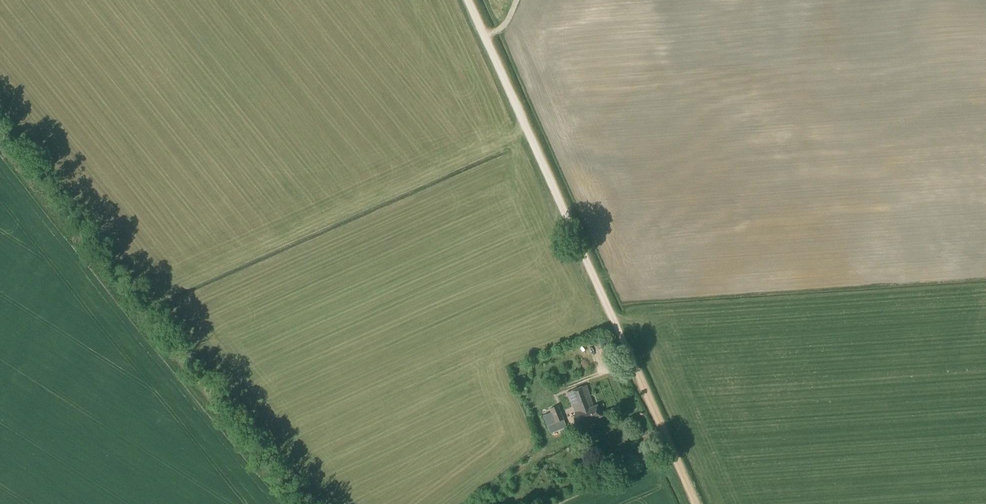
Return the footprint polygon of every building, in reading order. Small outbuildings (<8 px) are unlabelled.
[(598,405),(594,407),(586,385),(567,393),(576,414),(573,416),(577,426),(601,416),(598,405)] [(550,409),(551,413),(543,416),(550,434),(566,427),(563,420),(564,420),(558,406),(550,409)] [(621,414),(618,406),(609,409),(612,417),(621,414)] [(569,457),(562,459),(566,471),(573,469),(569,457)]
